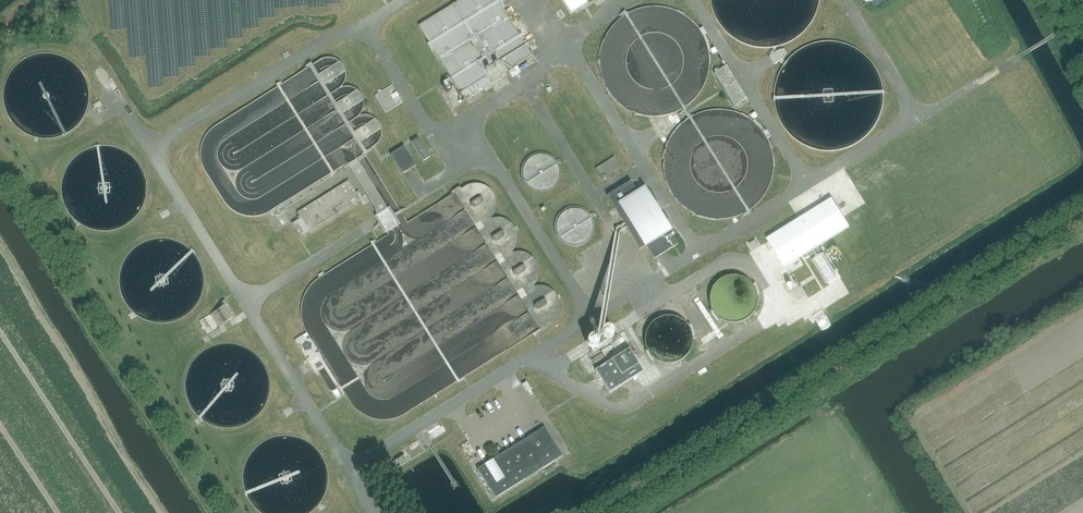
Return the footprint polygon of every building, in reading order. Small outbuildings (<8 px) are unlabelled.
[(465,101),(491,85),(495,92),(538,65),(498,0),(459,0),(418,25),(465,101)] [(571,12),(587,3),(586,0),(564,0),(571,12)] [(778,50),(769,56),(774,64),(784,59),(787,54),(784,50),(778,50)] [(726,66),(713,73),(734,106),(747,99),(726,66)] [(392,85),(375,96),(386,114),(403,103),(392,85)] [(430,158),(418,138),(411,142),(423,162),(430,158)] [(402,174),(416,165),(404,147),(391,155),(402,174)] [(524,167),(523,173),(524,178),(526,183),(530,187),(534,189),(538,190),(546,190),(551,187),(555,183),(558,178),(559,173),(558,167),(555,162),(551,158),(546,156),(541,155),(535,156),(529,159),(526,162),(524,167)] [(614,157),(596,169),(604,181),(611,177),(610,175),(620,168),(614,157)] [(301,218),(292,223),(301,237),(361,200),(348,180),(297,212),(301,218)] [(646,245),(654,258),(678,244),(643,188),(637,192),(631,181),(607,195),(639,249),(646,245)] [(834,201),(772,241),(788,266),(851,227),(834,201)] [(283,204),(272,211),(276,217),(287,211),(283,204)] [(555,223),(554,227),(555,231),(556,235),(558,238),(560,242),(563,244),(567,246),(571,247),(575,247),(579,247),(582,246),(586,244),(589,241),(591,238),(593,235),(594,231),(595,227),(594,223),(593,219),(591,216),(589,213),(586,210),(582,208),(579,207),(575,207),(571,207),(567,208),(563,210),(560,213),(558,216),(556,219),(555,223)] [(503,225),(494,231),(497,236),(506,229),(503,225)] [(525,259),(515,264),(518,269),(528,265),(525,259)] [(210,315),(200,321),(208,335),(218,328),(232,320),(235,317),(224,302),(222,303),(224,306),(210,315)] [(660,318),(652,322),(647,329),(645,334),(645,339),(647,349),(651,355),(655,360),(660,363),(668,364),(676,363),(682,360),(688,354),(692,347),(692,340),(690,331),(685,323),(678,318),(669,316),(660,318)] [(594,370),(599,378),(609,394),(644,372),(629,349),(594,370)] [(477,469),(495,498),(562,456),(544,427),(477,469)] [(456,447),(462,456),(470,451),(464,442),(456,447)]
